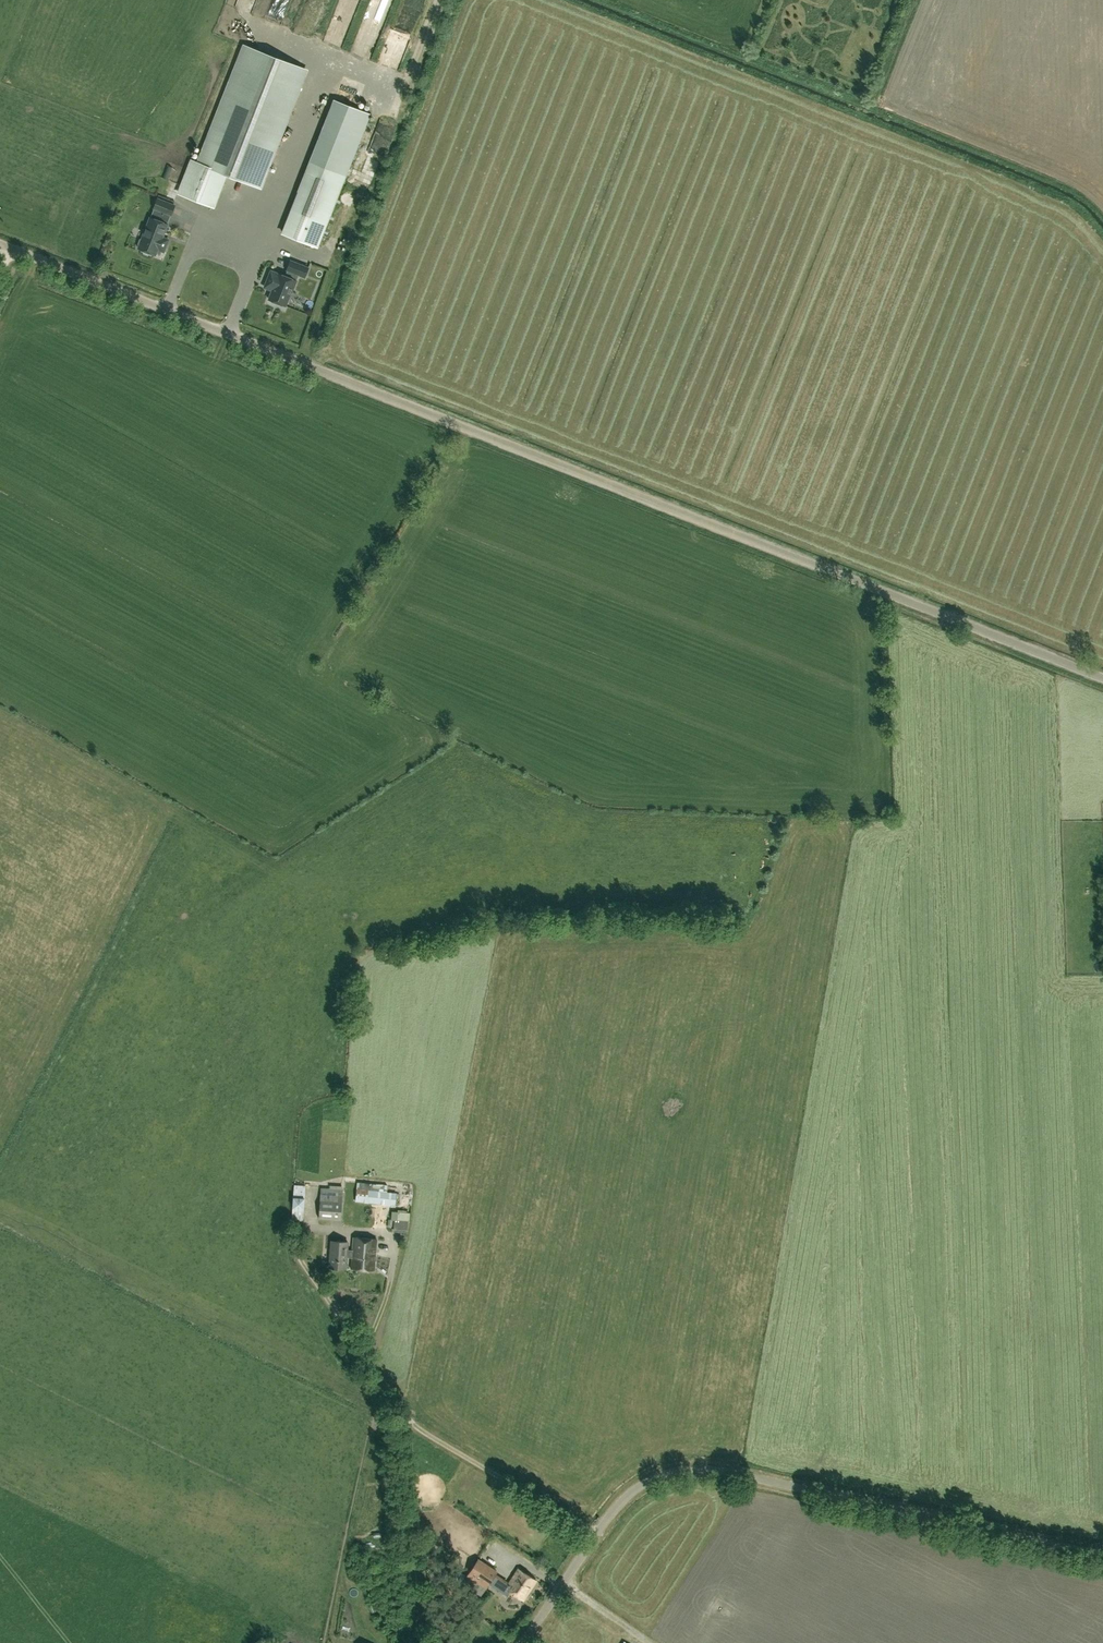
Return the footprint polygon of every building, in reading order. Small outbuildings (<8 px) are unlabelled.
[(263,17),(279,22),(287,0),(269,0),(263,17)] [(357,0),(337,0),(322,41),(340,47),(357,0)] [(317,10),(301,3),(291,27),(306,34),(317,10)] [(381,21),(385,6),(378,4),(374,19),(381,21)] [(192,160),(179,192),(214,207),(227,174),(260,187),(305,71),(247,48),(200,163),(192,160)] [(283,234),(317,247),(369,114),(335,101),(283,234)] [(154,208),(171,215),(175,205),(158,199),(154,208)] [(150,217),(138,248),(155,255),(158,249),(164,251),(168,239),(162,237),(167,224),(150,217)] [(134,237),(137,229),(131,227),(128,235),(134,237)] [(288,270),(285,276),(270,270),(263,287),(272,291),(269,299),(272,301),(273,303),(280,305),(282,304),(285,306),(291,292),(292,292),(299,274),(288,270)] [(354,1180),(352,1201),(394,1204),(396,1192),(382,1191),(383,1182),(354,1180)] [(291,1183),(290,1194),(301,1194),(301,1183),(291,1183)] [(321,1187),(319,1217),(341,1219),(343,1189),(321,1187)] [(301,1219),(301,1197),(288,1198),(288,1219),(301,1219)] [(353,1250),(347,1249),(347,1257),(352,1257),(351,1268),(374,1270),(377,1239),(354,1237),(353,1250)] [(347,1257),(347,1249),(348,1242),(331,1240),(329,1267),(346,1268),(347,1257)] [(477,1561),(467,1576),(485,1588),(495,1573),(477,1561)] [(524,1601),(537,1581),(518,1568),(504,1588),(524,1601)]
